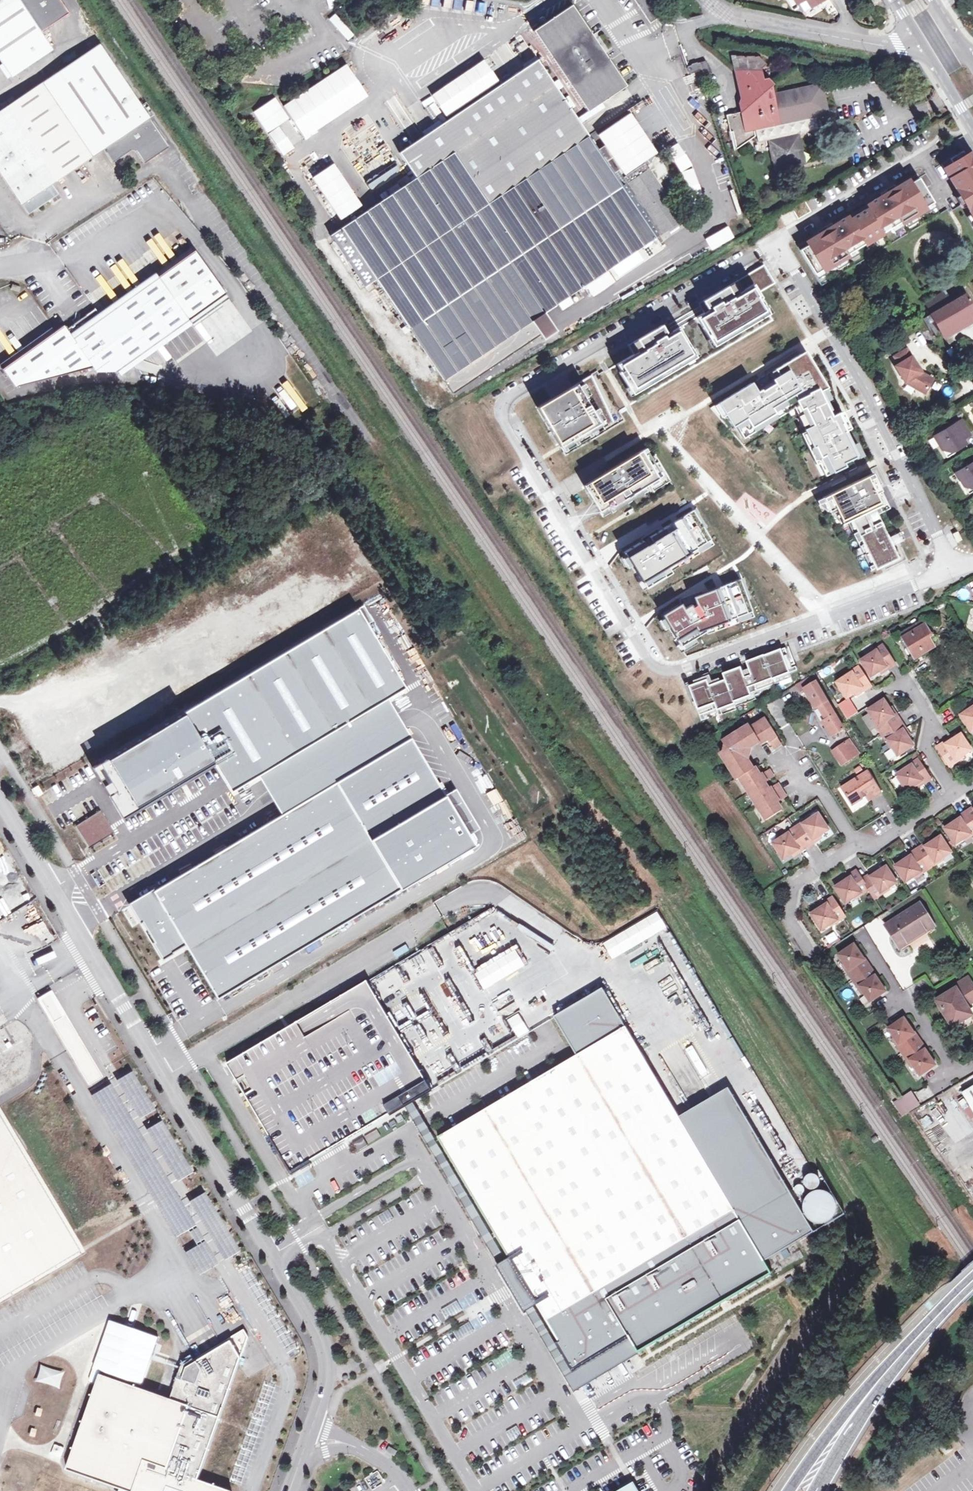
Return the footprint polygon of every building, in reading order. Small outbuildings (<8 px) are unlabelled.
[(11,77),(53,49),(41,32),(69,13),(60,0),(0,0),(0,60),(11,77)] [(533,30),(587,112),(599,104),(601,103),(626,86),(573,5),(533,30)] [(583,17),(591,27),(599,20),(591,10),(583,17)] [(328,18),(347,40),(353,35),(335,13),(328,18)] [(0,113),(0,171),(29,213),(59,194),(52,184),(103,150),(112,163),(133,150),(144,165),(168,148),(101,45),(0,113)] [(752,56),(738,57),(739,66),(734,67),(739,92),(745,91),(747,99),(741,101),(742,109),(727,113),(735,147),(756,135),(754,127),(772,123),(773,126),(776,125),(778,137),(799,133),(823,128),(821,121),(812,116),(822,114),(819,94),(812,87),(772,95),(770,85),(773,83),(768,78),(761,79),(760,69),(764,64),(756,55),(752,56)] [(577,119),(537,59),(399,151),(411,170),(416,177),(391,194),(332,235),(366,286),(377,279),(454,392),(541,334),(544,338),(557,329),(544,311),(655,237),(597,150),(580,123),(577,119)] [(447,117),(499,83),(485,60),(432,95),(447,117)] [(706,60),(688,66),(690,73),(702,69),(703,73),(710,71),(706,60)] [(367,95),(347,64),(284,106),(304,137),(367,95)] [(695,72),(688,74),(697,101),(704,98),(695,72)] [(724,121),(712,85),(708,86),(720,122),(724,121)] [(429,118),(439,114),(431,96),(421,101),(429,118)] [(587,112),(577,119),(580,123),(604,108),(601,103),(599,104),(587,112)] [(630,113),(599,134),(625,174),(656,153),(630,113)] [(754,127),(756,135),(758,141),(768,139),(775,170),(806,164),(799,133),(778,137),(776,125),(773,126),(772,123),(754,127)] [(627,183),(619,170),(621,169),(604,145),(597,150),(655,237),(660,233),(627,183)] [(942,164),(972,216),(972,149),(972,150),(970,147),(942,164)] [(334,163),(304,183),(337,230),(366,210),(334,163)] [(416,177),(411,170),(408,173),(408,174),(398,181),(398,182),(388,189),(391,194),(416,177)] [(627,183),(660,233),(681,218),(648,170),(627,183)] [(806,246),(799,251),(814,275),(831,265),(832,267),(848,258),(847,256),(865,245),(862,241),(879,231),(881,234),(900,223),(901,225),(919,214),(918,212),(933,202),(918,178),(912,182),(911,179),(805,244),(806,246)] [(711,250),(734,238),(727,225),(704,237),(711,250)] [(66,328),(93,366),(97,370),(118,370),(223,295),(192,251),(100,316),(95,309),(66,328)] [(708,311),(697,318),(715,347),(769,314),(760,299),(761,298),(757,292),(775,282),(764,264),(702,302),(708,311)] [(923,302),(930,314),(952,301),(945,289),(923,302)] [(952,301),(930,314),(941,332),(972,313),(972,307),(965,293),(952,301)] [(941,332),(930,314),(922,318),(933,337),(941,332)] [(64,325),(3,368),(15,386),(93,366),(66,328),(64,325)] [(633,355),(617,365),(626,380),(624,381),(632,396),(697,358),(679,328),(667,335),(661,326),(628,345),(633,355)] [(921,372),(907,349),(894,356),(899,364),(895,366),(906,382),(908,380),(926,390),(933,379),(921,372)] [(800,354),(719,403),(733,427),(736,425),(741,434),(789,405),(797,401),(810,427),(805,430),(823,466),(821,467),(825,476),(846,466),(844,463),(859,455),(847,431),(851,429),(843,411),(834,415),(821,389),(827,386),(811,360),(806,363),(800,354)] [(597,372),(538,407),(564,451),(623,416),(620,411),(631,405),(610,369),(598,375),(597,372)] [(908,380),(906,382),(925,393),(926,390),(908,380)] [(789,405),(741,434),(744,438),(794,407),(801,422),(797,424),(818,468),(821,467),(823,466),(805,430),(810,427),(797,401),(789,405)] [(964,439),(970,435),(962,420),(935,436),(943,449),(948,451),(955,446),(957,449),(967,444),(964,439)] [(649,446),(584,485),(603,516),(646,490),(644,487),(648,484),(653,491),(670,481),(649,446)] [(957,449),(955,446),(948,451),(943,449),(946,455),(957,449)] [(957,473),(964,485),(970,487),(972,485),(972,463),(957,473)] [(874,566),(875,569),(898,558),(877,514),(890,508),(873,473),(824,497),(830,510),(835,508),(843,523),(847,521),(851,519),(874,566)] [(830,510),(824,497),(817,501),(827,512),(830,510)] [(843,523),(835,508),(830,510),(841,524),(843,523)] [(693,509),(624,551),(641,581),(710,539),(693,509)] [(874,566),(851,519),(847,521),(870,569),(874,566)] [(961,539),(957,531),(953,533),(957,542),(961,539)] [(692,596),(661,614),(681,645),(706,630),(705,628),(751,610),(740,578),(692,596)] [(355,609),(94,765),(125,816),(214,763),(231,791),(402,689),(355,609)] [(900,634),(915,658),(934,647),(929,640),(933,637),(922,620),(900,634)] [(876,650),(861,660),(871,676),(880,671),(887,666),(888,668),(896,664),(883,644),(876,649),(876,650)] [(789,647),(785,648),(794,672),(798,670),(789,647)] [(764,656),(747,663),(751,674),(757,690),(774,684),(773,680),(790,673),(794,672),(785,648),(765,656),(764,656)] [(852,672),(836,682),(847,698),(856,692),(863,688),(864,690),(871,685),(859,666),(852,671),(852,672)] [(735,704),(735,702),(752,695),(745,677),(741,668),(724,675),(726,680),(709,686),(707,681),(690,687),(700,714),(717,708),(718,710),(735,704)] [(790,673),(773,680),(774,684),(791,678),(790,673)] [(751,674),(745,677),(752,695),(735,702),(735,704),(718,710),(720,715),(738,709),(737,706),(756,699),(755,695),(759,694),(757,690),(751,674)] [(825,723),(833,735),(844,728),(816,683),(813,685),(809,678),(797,686),(801,693),(805,691),(816,709),(819,707),(828,721),(825,723)] [(431,712),(444,706),(440,697),(427,704),(431,712)] [(877,726),(882,733),(901,721),(897,713),(894,715),(890,708),(884,699),(881,701),(869,709),(868,710),(878,725),(877,726)] [(868,707),(869,709),(881,701),(880,700),(868,707)] [(972,731),(972,730),(972,707),(970,709),(961,715),(972,731)] [(742,758),(745,746),(757,738),(759,742),(761,744),(768,739),(774,748),(781,744),(765,718),(750,728),(749,725),(723,741),(725,745),(724,751),(720,753),(736,779),(739,777),(766,820),(782,810),(777,802),(786,796),(778,783),(769,789),(764,782),(774,776),(769,769),(760,775),(755,767),(753,769),(750,771),(742,758)] [(898,756),(914,745),(908,736),(904,730),(906,728),(901,721),(882,733),(887,741),(888,740),(898,756)] [(972,750),(962,733),(952,739),(946,744),(945,742),(937,746),(950,766),(957,761),(957,760),(972,750)] [(410,738),(131,904),(163,957),(185,944),(217,998),(475,845),(410,738)] [(747,750),(759,742),(757,738),(745,746),(742,758),(750,771),(753,769),(745,756),(747,750)] [(832,751),(841,765),(857,754),(848,741),(832,751)] [(896,775),(907,791),(916,785),(922,781),(924,783),(931,778),(919,759),(911,764),(912,765),(896,775)] [(842,788),(852,805),(866,795),(872,792),(874,796),(881,792),(868,771),(842,788)] [(966,811),(959,816),(960,818),(954,823),(945,828),(955,844),(971,834),(972,835),(972,834),(972,821),(966,811)] [(802,822),(795,827),(808,847),(815,842),(814,840),(820,835),(829,829),(819,813),(803,823),(802,822)] [(795,827),(788,832),(788,833),(773,843),(783,859),(792,854),(799,849),(800,851),(808,847),(795,827)] [(924,844),(917,849),(929,868),(937,864),(936,862),(951,852),(941,836),(932,842),(925,846),(924,844)] [(929,868),(917,849),(910,854),(911,856),(904,860),(895,866),(906,882),(921,872),(922,873),(929,868)] [(870,874),(862,879),(869,890),(875,898),(882,894),(881,893),(897,882),(887,866),(878,872),(871,876),(870,874)] [(862,879),(856,870),(849,875),(850,877),(844,881),(835,887),(846,903),(861,893),(862,894),(869,890),(862,879)] [(845,917),(832,897),(825,902),(826,904),(820,908),(811,914),(822,930),(837,920),(838,921),(845,917)] [(886,926),(900,948),(908,942),(907,939),(923,929),(925,932),(934,926),(920,905),(886,926)] [(460,932),(437,942),(434,956),(437,956),(442,954),(450,956),(452,962),(456,961),(459,961),(455,953),(441,951),(439,947),(446,948),(447,945),(450,946),(453,945),(463,947),(467,945),(471,923),(453,931),(460,932)] [(865,960),(854,945),(838,955),(849,971),(847,972),(858,988),(860,987),(871,1002),(886,992),(876,976),(877,976),(866,959),(865,960)] [(502,953),(472,971),(483,989),(513,972),(502,953)] [(413,971),(414,979),(422,977),(424,986),(441,984),(438,967),(413,971)] [(965,1001),(972,996),(972,984),(969,978),(955,986),(956,989),(938,1001),(953,1026),(972,1014),(967,1005),(965,1001)] [(311,1163),(404,1108),(414,1102),(433,1091),(368,981),(297,1023),(306,1038),(237,1079),(271,1137),(269,1138),(292,1175),(311,1164),(311,1163)] [(575,1056),(435,1139),(508,1263),(504,1265),(499,1268),(524,1310),(529,1307),(534,1304),(557,1343),(555,1345),(571,1372),(583,1365),(629,1338),(638,1353),(771,1275),(764,1262),(805,1238),(814,1232),(728,1088),(678,1118),(602,989),(552,1017),(575,1056)] [(60,1013),(47,991),(37,996),(50,1019),(52,1017),(60,1013)] [(965,1001),(967,1005),(972,1001),(972,996),(965,1001)] [(95,1072),(60,1013),(52,1017),(88,1077),(95,1072)] [(506,1019),(516,1039),(528,1033),(519,1013),(506,1019)] [(915,1034),(905,1018),(889,1029),(899,1044),(898,1046),(909,1062),(911,1061),(921,1076),(936,1065),(926,1050),(927,1049),(916,1033),(915,1034)] [(227,1064),(237,1079),(306,1038),(297,1023),(227,1064)] [(518,1042),(521,1051),(533,1046),(530,1037),(518,1042)] [(972,1110),(972,1088),(963,1094),(972,1110)] [(898,1098),(908,1112),(920,1104),(911,1090),(898,1098)] [(508,1263),(435,1139),(414,1102),(404,1108),(499,1268),(504,1265),(508,1263)] [(78,1243),(0,1116),(0,1288),(78,1243)] [(309,1170),(294,1177),(298,1187),(313,1180),(309,1170)] [(389,1209),(378,1216),(383,1224),(394,1218),(389,1209)] [(458,1302),(442,1311),(447,1319),(463,1310),(458,1302)] [(529,1307),(524,1310),(574,1394),(638,1353),(629,1338),(583,1365),(571,1372),(555,1345),(557,1343),(534,1304),(529,1307)] [(474,1330),(469,1321),(453,1331),(458,1340),(474,1330)] [(65,1469),(119,1485),(117,1490),(226,1490),(227,1488),(196,1475),(246,1334),(241,1327),(180,1365),(166,1396),(96,1371),(65,1469)] [(39,1365),(34,1381),(59,1387),(63,1371),(39,1365)] [(517,1426),(506,1433),(511,1441),(522,1435),(517,1426)] [(395,1448),(387,1443),(384,1448),(393,1453),(395,1448)]
